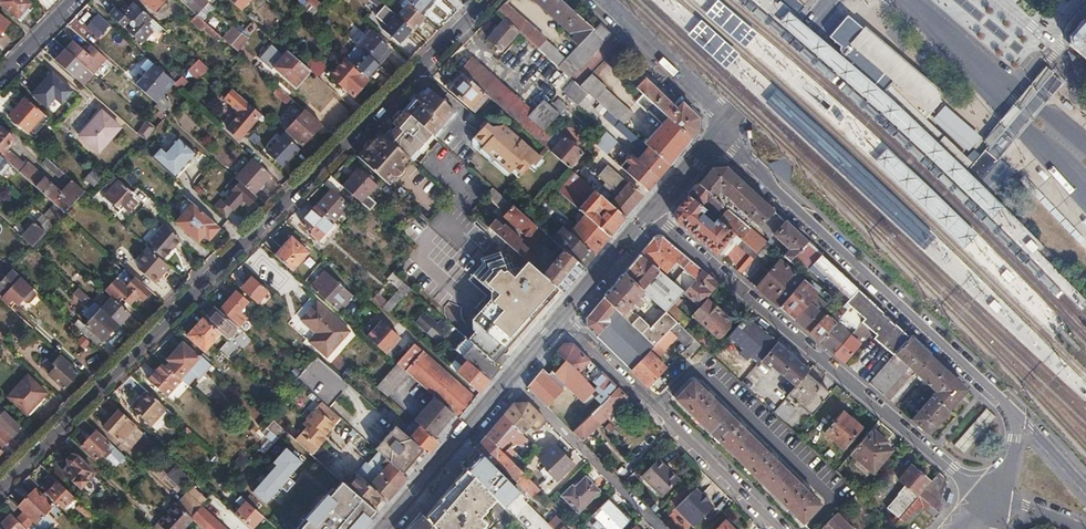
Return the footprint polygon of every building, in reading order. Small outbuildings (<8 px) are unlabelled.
[(0,0),(0,4),(21,21),(30,11),(25,7),(29,3),(25,0),(0,0)] [(155,10),(163,0),(144,0),(155,10)] [(197,15),(198,15),(208,3),(205,0),(180,0),(197,15)] [(241,9),(248,0),(230,0),(241,9)] [(397,14),(413,28),(415,30),(427,18),(422,14),(406,0),(403,0),(399,4),(402,7),(402,8),(397,14)] [(422,14),(435,0),(406,0),(422,14)] [(548,13),(574,36),(574,37),(571,39),(578,46),(594,30),(571,9),(560,0),(534,0),(548,13)] [(750,30),(715,0),(714,0),(704,12),(739,42),(750,30)] [(797,15),(804,8),(795,0),(778,0),(779,1),(796,16),(797,15)] [(152,18),(133,1),(124,11),(123,12),(122,12),(120,11),(114,6),(108,13),(123,26),(129,19),(130,18),(133,19),(131,19),(130,20),(129,21),(129,23),(130,25),(131,26),(133,27),(134,28),(130,33),(143,44),(153,31),(149,27),(151,23),(150,21),(152,18)] [(317,10),(307,1),(303,6),(313,14),(317,10)] [(504,3),(495,12),(504,20),(518,32),(536,49),(545,40),(522,20),(504,3)] [(387,24),(383,28),(400,43),(413,28),(397,14),(385,4),(376,14),(377,15),(387,24)] [(785,10),(776,21),(793,35),(851,86),(878,110),(884,115),(910,140),(950,178),(955,183),(992,218),(1002,207),(987,191),(978,183),(966,172),(958,164),(955,161),(950,157),(945,152),(943,149),(918,126),(895,105),(890,101),(882,94),(853,69),(825,44),(785,10)] [(97,13),(86,25),(99,36),(109,24),(103,18),(97,13)] [(198,15),(197,15),(191,20),(191,22),(201,30),(203,28),(217,39),(220,35),(198,15)] [(895,105),(918,126),(923,121),(927,116),(931,111),(944,95),(931,84),(920,75),(920,74),(898,56),(886,46),(877,38),(862,26),(849,15),(825,43),(816,54),(833,68),(834,66),(845,75),(845,76),(854,85),(856,86),(859,89),(865,95),(868,92),(886,107),(890,111),(890,110),(895,105)] [(211,16),(207,22),(215,28),(220,22),(211,16)] [(518,32),(504,20),(487,39),(501,51),(518,32)] [(1083,20),(1068,37),(1069,44),(1085,59),(1085,22),(1083,20)] [(594,30),(578,46),(566,58),(557,67),(569,77),(611,34),(600,23),(594,30)] [(235,26),(224,38),(230,43),(231,45),(242,33),(235,26)] [(708,53),(717,43),(701,28),(692,37),(708,53)] [(369,31),(357,45),(366,53),(378,64),(391,50),(369,31)] [(242,33),(231,45),(237,50),(248,38),(242,33)] [(557,50),(545,40),(536,49),(549,60),(557,67),(566,58),(557,50)] [(72,41),(66,49),(85,65),(91,58),(100,66),(106,58),(91,45),(85,52),(72,41)] [(633,56),(621,43),(611,54),(623,66),(633,56)] [(66,49),(55,60),(82,84),(92,72),(85,65),(66,49)] [(309,69),(287,51),(276,63),(284,70),(284,71),(281,74),(296,86),(310,70),(309,69)] [(366,53),(354,66),(369,78),(372,74),(375,77),(379,72),(376,70),(380,65),(378,64),(366,53)] [(750,90),(763,77),(736,53),(723,66),(750,90)] [(198,59),(187,70),(197,78),(207,66),(198,59)] [(317,59),(309,69),(310,70),(321,79),(330,69),(317,59)] [(353,95),(367,79),(343,59),(329,75),(353,95)] [(487,96),(492,100),(509,116),(535,140),(546,127),(558,115),(550,107),(547,105),(533,120),(500,89),(467,62),(459,71),(487,96)] [(284,70),(276,63),(273,67),(281,74),(284,71),(284,70)] [(155,64),(136,85),(143,90),(151,81),(147,78),(158,67),(155,64)] [(143,90),(144,91),(157,103),(163,97),(173,84),(175,82),(160,68),(158,67),(147,78),(151,81),(143,90)] [(625,79),(641,94),(664,114),(690,138),(697,129),(697,117),(682,102),(675,109),(671,105),(641,77),(644,74),(637,67),(625,79)] [(1064,81),(1046,67),(984,142),(1002,156),(1064,81)] [(62,81),(52,71),(33,93),(47,105),(55,96),(61,101),(71,90),(62,81)] [(473,112),(487,96),(459,71),(445,87),(473,112)] [(591,74),(579,86),(588,94),(607,111),(622,126),(633,114),(605,88),(605,87),(591,74)] [(579,86),(575,82),(563,95),(567,98),(566,100),(569,103),(571,102),(577,107),(588,94),(579,86)] [(291,98),(278,87),(274,92),(287,103),(291,98)] [(239,139),(261,114),(249,103),(244,99),(233,89),(225,98),(240,112),(227,128),(239,139)] [(414,99),(404,110),(420,124),(431,134),(434,136),(453,113),(430,92),(429,92),(424,98),(418,99),(416,101),(414,99)] [(649,139),(644,145),(647,148),(667,165),(690,138),(664,114),(641,94),(635,102),(647,114),(649,113),(662,125),(656,132),(654,131),(648,138),(649,139)] [(680,95),(677,98),(671,105),(675,109),(682,102),(697,117),(697,129),(690,138),(700,128),(700,115),(680,95)] [(44,113),(25,97),(9,115),(27,131),(44,113)] [(163,97),(157,103),(155,106),(161,112),(169,103),(163,97)] [(556,100),(552,104),(561,112),(566,106),(558,99),(556,100)] [(552,104),(550,107),(558,115),(559,114),(561,112),(552,104)] [(100,110),(79,135),(98,152),(120,128),(100,110)] [(333,134),(305,110),(295,121),(291,119),(283,127),(303,145),(316,129),(328,140),(333,134)] [(384,123),(376,131),(379,132),(381,134),(408,158),(415,150),(420,154),(428,146),(424,142),(431,134),(420,124),(404,110),(392,124),(394,126),(392,129),(384,123)] [(622,126),(607,111),(602,116),(610,124),(612,121),(615,123),(613,126),(639,151),(644,145),(622,126)] [(137,132),(145,139),(155,127),(148,120),(137,132)] [(951,133),(970,149),(975,144),(979,139),(970,130),(960,122),(955,128),(953,130),(951,133)] [(486,123),(484,124),(479,126),(479,130),(474,137),(482,145),(482,146),(480,148),(509,173),(514,168),(521,175),(530,163),(533,166),(541,158),(515,134),(502,123),(501,125),(490,126),(487,123),(486,123)] [(0,127),(0,155),(6,161),(10,164),(42,192),(54,203),(64,212),(65,213),(84,191),(71,180),(61,192),(26,161),(24,164),(6,149),(15,139),(0,127)] [(546,127),(535,140),(553,156),(568,168),(581,153),(563,138),(554,148),(547,142),(551,137),(550,131),(546,127)] [(285,136),(282,133),(272,145),(275,147),(285,136)] [(408,158),(381,134),(367,151),(393,173),(395,174),(396,175),(399,175),(401,174),(402,171),(403,169),(403,167),(402,165),(408,158)] [(275,147),(272,145),(267,151),(282,165),(299,147),(285,136),(275,147)] [(176,176),(197,152),(179,137),(167,151),(161,146),(153,156),(176,176)] [(996,162),(1003,154),(999,150),(997,148),(996,147),(992,143),(983,151),(989,156),(996,162)] [(642,154),(636,160),(657,178),(668,166),(667,165),(647,148),(642,154)] [(367,151),(359,159),(385,182),(388,179),(390,177),(393,173),(367,151)] [(966,172),(978,183),(996,162),(989,156),(983,151),(981,154),(966,172)] [(10,164),(6,161),(0,155),(0,175),(10,164)] [(57,166),(47,157),(43,162),(63,179),(67,175),(57,166)] [(270,174),(253,158),(236,177),(237,178),(239,180),(253,193),(270,174)] [(657,178),(636,160),(635,162),(630,158),(624,165),(628,170),(626,172),(645,190),(647,191),(657,178)] [(792,168),(782,159),(779,160),(767,163),(789,183),(791,171),(792,168)] [(1004,181),(1012,172),(1006,167),(999,161),(991,170),(1004,181)] [(422,204),(436,189),(410,165),(405,170),(410,175),(402,184),(414,194),(412,196),(422,204)] [(608,203),(622,216),(640,195),(624,180),(607,165),(597,176),(604,182),(604,184),(602,186),(608,191),(610,188),(617,194),(608,203)] [(358,168),(342,186),(353,197),(369,210),(375,203),(368,197),(378,186),(371,180),(373,177),(370,174),(368,177),(358,168)] [(712,168),(698,185),(733,214),(747,226),(752,221),(767,234),(765,237),(768,240),(773,234),(785,221),(753,192),(727,168),(712,168)] [(93,170),(86,178),(93,185),(100,177),(93,170)] [(608,203),(588,185),(577,176),(574,173),(557,192),(584,214),(609,236),(624,218),(622,216),(608,203)] [(257,197),(253,193),(239,180),(237,178),(236,177),(228,187),(233,191),(225,201),(222,199),(214,208),(226,219),(240,203),(244,206),(246,204),(249,206),(257,197)] [(126,186),(118,180),(102,196),(112,205),(114,203),(121,209),(122,209),(125,206),(129,210),(137,202),(133,198),(136,194),(133,191),(128,187),(126,186)] [(698,185),(688,196),(704,210),(715,219),(740,239),(750,228),(747,226),(733,214),(698,185)] [(551,186),(547,191),(553,196),(557,192),(551,186)] [(501,195),(492,188),(486,194),(504,210),(510,203),(501,195)] [(331,190),(316,206),(334,222),(348,206),(331,190)] [(704,210),(688,196),(675,211),(676,220),(715,253),(728,237),(754,259),(757,255),(756,253),(740,239),(715,219),(711,223),(701,214),(704,210)] [(541,197),(536,204),(551,217),(562,227),(594,254),(609,236),(584,214),(575,225),(541,197)] [(189,200),(186,198),(184,199),(181,201),(180,204),(179,207),(179,210),(180,213),(177,216),(180,218),(183,215),(185,217),(179,224),(198,241),(204,236),(209,240),(213,235),(212,234),(220,226),(189,200)] [(64,212),(54,203),(43,214),(54,224),(64,212)] [(495,220),(488,227),(513,249),(527,262),(542,276),(557,289),(561,293),(583,267),(550,240),(542,232),(534,225),(513,205),(503,216),(515,228),(516,227),(526,236),(527,236),(534,242),(536,239),(557,257),(545,270),(535,261),(537,259),(519,241),(520,240),(504,225),(502,227),(495,220)] [(334,222),(316,206),(302,222),(312,232),(310,233),(323,245),(328,239),(323,234),(334,222)] [(23,225),(27,228),(33,221),(29,218),(23,225)] [(539,220),(534,225),(542,232),(547,228),(539,220)] [(27,228),(20,235),(31,245),(32,246),(42,236),(44,235),(46,233),(33,221),(27,228)] [(807,242),(785,221),(773,234),(789,249),(783,256),(785,258),(789,261),(794,256),(807,242)] [(161,225),(145,244),(149,248),(162,259),(180,239),(171,231),(163,224),(161,225)] [(1069,226),(1064,230),(1072,238),(1076,233),(1069,226)] [(550,240),(583,267),(594,254),(562,227),(550,240)] [(750,228),(740,239),(756,253),(766,242),(750,228)] [(654,237),(639,254),(664,275),(674,263),(683,270),(673,282),(682,291),(700,269),(661,236),(654,237)] [(291,237),(274,256),(292,271),(309,252),(291,237)] [(219,257),(232,243),(227,238),(214,252),(219,257)] [(1085,249),(1085,243),(1081,238),(1076,242),(1084,250),(1085,249)] [(756,253),(757,255),(766,263),(777,251),(766,242),(756,253)] [(820,254),(807,242),(794,256),(808,268),(820,254)] [(162,259),(149,248),(137,261),(143,265),(139,269),(154,283),(162,275),(160,273),(168,265),(162,259)] [(470,335),(467,339),(493,362),(497,358),(502,352),(506,352),(509,348),(509,345),(524,327),(557,289),(542,276),(527,262),(516,276),(513,276),(515,269),(511,263),(508,264),(506,258),(502,259),(500,253),(480,259),(481,264),(467,280),(484,296),(474,308),(480,314),(475,320),(480,324),(470,335)] [(635,259),(623,272),(646,294),(664,311),(676,322),(678,323),(685,317),(671,304),(672,303),(677,297),(681,292),(682,291),(673,282),(664,275),(639,254),(635,259)] [(852,284),(820,254),(808,268),(841,297),(852,284)] [(307,256),(302,263),(310,268),(315,261),(307,256)] [(765,270),(753,285),(770,300),(795,271),(793,269),(791,271),(786,267),(788,265),(786,263),(784,265),(778,261),(768,272),(765,270)] [(757,269),(751,266),(746,277),(753,280),(757,269)] [(0,282),(0,298),(6,304),(13,297),(16,294),(22,299),(26,303),(30,303),(37,295),(37,291),(27,282),(12,268),(0,282)] [(717,283),(700,269),(682,291),(681,292),(698,305),(717,283)] [(795,271),(770,300),(778,307),(801,280),(795,275),(797,273),(795,271)] [(324,272),(311,287),(339,312),(346,304),(346,303),(351,296),(324,272)] [(612,285),(603,297),(625,319),(653,346),(676,322),(664,311),(651,326),(652,328),(650,330),(646,326),(648,324),(635,313),(645,301),(642,298),(646,294),(623,272),(612,285)] [(116,275),(104,290),(112,297),(125,308),(137,294),(142,299),(149,292),(129,273),(122,280),(116,275)] [(403,283),(392,273),(387,278),(399,288),(403,283)] [(251,276),(241,288),(257,303),(268,291),(251,276)] [(801,280),(778,307),(794,320),(815,295),(817,292),(802,279),(801,280)] [(386,302),(382,307),(389,312),(410,288),(403,283),(399,288),(386,302)] [(858,289),(852,284),(841,297),(847,302),(858,289)] [(846,310),(819,341),(833,353),(861,322),(875,305),(858,289),(847,302),(843,307),(846,310)] [(236,291),(218,310),(238,327),(245,318),(238,313),(248,302),(236,291)] [(92,309),(97,304),(85,293),(80,299),(92,309)] [(16,294),(13,297),(18,303),(22,299),(16,294)] [(373,297),(372,298),(382,307),(386,302),(376,294),(373,297)] [(815,295),(794,320),(805,329),(825,304),(826,304),(815,295)] [(102,308),(118,323),(120,324),(130,313),(125,308),(112,297),(102,308)] [(625,319),(603,297),(586,317),(586,322),(586,327),(608,348),(630,370),(653,346),(625,319)] [(681,300),(677,297),(672,303),(676,306),(681,300)] [(731,321),(706,300),(692,316),(717,337),(731,321)] [(317,301),(301,319),(315,334),(309,341),(326,357),(349,331),(317,301)] [(825,304),(805,329),(819,341),(846,310),(843,307),(840,305),(833,314),(830,311),(831,309),(825,304)] [(875,305),(861,322),(867,328),(875,335),(872,339),(891,356),(893,354),(895,355),(910,337),(892,321),(875,305)] [(203,319),(220,333),(228,340),(219,351),(227,357),(238,344),(242,348),(250,338),(238,327),(218,310),(214,306),(203,319)] [(101,308),(81,331),(85,334),(91,340),(97,346),(118,323),(102,308),(101,308)] [(423,313),(416,322),(438,342),(450,329),(441,320),(436,324),(423,313)] [(776,341),(745,315),(726,337),(757,363),(760,360),(776,341)] [(685,317),(678,323),(683,328),(687,322),(689,320),(685,317)] [(203,319),(203,318),(187,336),(205,350),(220,333),(203,319)] [(381,322),(367,337),(386,354),(400,339),(399,338),(381,322)] [(653,346),(630,370),(648,387),(666,368),(657,359),(676,337),(687,347),(694,339),(690,334),(683,328),(678,323),(676,322),(653,346)] [(861,322),(833,353),(843,361),(859,343),(857,341),(867,328),(861,322)] [(694,339),(699,344),(706,350),(711,344),(695,329),(690,334),(694,339)] [(91,340),(85,334),(80,339),(86,345),(91,340)] [(464,337),(453,349),(459,354),(489,380),(500,367),(493,362),(467,339),(464,337)] [(891,356),(868,383),(889,401),(909,378),(915,373),(930,356),(910,337),(895,355),(893,354),(891,356)] [(687,347),(684,349),(690,354),(699,344),(694,339),(687,347)] [(777,340),(776,341),(760,360),(767,367),(770,365),(794,386),(806,373),(810,368),(777,340)] [(170,363),(167,367),(181,380),(186,384),(195,375),(199,378),(211,365),(202,356),(200,359),(182,343),(167,359),(170,362),(170,363)] [(457,417),(474,397),(455,380),(439,366),(414,343),(397,363),(407,372),(433,395),(453,413),(457,417)] [(563,344),(556,352),(562,358),(564,358),(575,368),(590,383),(601,372),(573,344),(563,344)] [(556,352),(551,358),(558,365),(552,371),(553,372),(565,383),(569,386),(587,405),(594,398),(598,393),(590,383),(575,368),(564,358),(562,358),(556,352)] [(456,372),(479,392),(489,380),(459,354),(455,359),(462,366),(456,372)] [(55,365),(48,373),(65,388),(78,373),(59,355),(53,362),(55,365)] [(307,367),(296,379),(305,387),(322,402),(329,408),(349,385),(344,380),(339,375),(317,356),(307,367)] [(966,390),(930,356),(915,373),(935,390),(930,396),(948,411),(966,390)] [(167,367),(163,363),(149,379),(155,384),(160,389),(167,395),(173,388),(181,380),(167,367)] [(387,373),(375,387),(386,396),(407,372),(397,363),(387,373)] [(8,394),(28,374),(18,365),(6,377),(2,387),(8,394)] [(744,365),(734,376),(741,382),(751,370),(744,365)] [(541,370),(527,387),(546,406),(562,390),(560,388),(548,376),(541,370)] [(553,372),(552,371),(548,376),(560,388),(565,383),(553,372)] [(342,372),(339,375),(344,380),(347,377),(342,372)] [(598,393),(594,398),(600,404),(617,388),(601,372),(590,383),(598,393)] [(743,383),(753,388),(758,379),(749,373),(743,383)] [(806,373),(794,386),(787,395),(811,415),(818,406),(829,393),(806,373)] [(28,374),(8,394),(7,396),(25,413),(47,392),(28,374)] [(674,398),(680,404),(681,403),(688,410),(687,411),(693,417),(694,416),(702,423),(701,425),(712,436),(714,434),(721,441),(719,443),(725,449),(727,447),(734,454),(732,456),(744,467),(745,466),(752,472),(750,474),(757,480),(758,478),(766,485),(764,487),(776,498),(777,496),(784,503),(783,505),(789,511),(791,510),(798,517),(797,518),(802,523),(819,504),(786,471),(739,426),(702,389),(691,379),(674,398)] [(160,389),(155,384),(152,387),(158,392),(160,389)] [(600,404),(591,413),(600,423),(626,396),(617,388),(600,404)] [(156,399),(148,392),(138,403),(137,401),(136,401),(130,408),(150,425),(165,408),(156,399)] [(433,395),(420,410),(440,429),(453,413),(433,395)] [(626,396),(600,423),(604,427),(607,422),(629,400),(626,396)] [(929,397),(911,419),(928,434),(948,411),(930,396),(929,397)] [(286,399),(280,406),(284,410),(290,403),(286,399)] [(784,399),(773,412),(784,421),(795,409),(795,408),(784,399)] [(329,408),(322,402),(308,418),(309,420),(326,434),(332,428),(341,418),(329,408)] [(513,402),(502,415),(521,434),(532,422),(538,428),(545,421),(526,402),(513,402)] [(681,403),(680,404),(687,411),(688,410),(681,403)] [(384,407),(379,412),(395,425),(400,430),(405,424),(390,410),(388,411),(384,407)] [(982,434),(996,418),(992,414),(987,409),(971,428),(955,446),(964,454),(982,434)] [(112,416),(108,421),(103,426),(121,443),(136,427),(118,410),(112,416)] [(420,410),(413,419),(420,426),(432,437),(440,429),(420,410)] [(14,436),(21,428),(4,412),(0,415),(0,423),(14,436)] [(842,412),(824,433),(843,449),(860,428),(842,412)] [(591,413),(572,432),(581,441),(600,423),(591,413)] [(502,415),(485,435),(508,458),(515,451),(510,445),(516,441),(520,444),(526,438),(521,434),(502,415)] [(694,416),(693,417),(701,425),(702,423),(694,416)] [(308,426),(296,440),(313,455),(328,437),(326,435),(326,434),(309,420),(306,424),(308,426)] [(274,421),(273,421),(266,428),(278,438),(285,431),(274,421)] [(607,422),(604,427),(610,434),(615,429),(607,422)] [(382,440),(374,449),(378,452),(385,458),(402,473),(409,465),(422,450),(409,438),(400,430),(395,425),(382,440)] [(420,426),(409,438),(422,450),(426,454),(437,441),(432,437),(420,426)] [(2,447),(10,438),(0,428),(0,445),(2,447)] [(326,435),(328,437),(334,430),(332,428),(326,434),(326,435)] [(120,462),(125,457),(95,430),(81,446),(93,457),(98,451),(105,457),(109,453),(120,462)] [(869,431),(850,453),(865,467),(883,444),(885,441),(873,430),(871,433),(869,431)] [(714,434),(712,436),(719,443),(721,441),(714,434)] [(485,435),(475,448),(481,454),(492,465),(496,460),(517,481),(513,486),(521,495),(533,483),(519,469),(508,458),(485,435)] [(544,435),(534,446),(537,449),(547,438),(544,435)] [(285,490),(295,479),(289,474),(302,458),(285,444),(272,459),(274,461),(250,490),(264,502),(279,485),(285,490)] [(553,444),(539,459),(547,467),(545,469),(556,480),(573,463),(553,444)] [(883,444),(865,467),(871,472),(889,450),(883,444)] [(727,447),(725,449),(732,456),(734,454),(727,447)] [(385,458),(378,452),(376,454),(383,461),(385,458)] [(95,473),(74,453),(72,453),(65,460),(66,464),(66,466),(62,470),(80,488),(81,487),(95,473)] [(376,454),(368,464),(382,476),(397,489),(407,477),(402,473),(385,458),(383,461),(376,454)] [(481,454),(466,470),(494,498),(505,509),(521,495),(513,486),(492,465),(481,454)] [(658,458),(641,475),(663,497),(680,480),(658,458)] [(368,464),(366,462),(356,474),(359,476),(356,480),(374,495),(377,491),(384,497),(387,500),(397,489),(382,476),(368,464)] [(174,466),(165,475),(176,485),(185,476),(174,466)] [(745,466),(744,467),(750,474),(752,472),(745,466)] [(873,496),(899,518),(918,495),(917,494),(927,481),(910,467),(899,480),(910,490),(902,500),(883,484),(873,496)] [(466,470),(459,477),(487,506),(494,498),(482,487),(466,470)] [(46,484),(42,488),(62,508),(73,496),(47,471),(41,478),(46,483),(46,484)] [(933,517),(937,512),(938,511),(935,509),(939,504),(945,478),(938,472),(918,495),(899,518),(893,524),(898,528),(904,528),(922,507),(933,517)] [(356,474),(346,486),(374,509),(384,497),(377,491),(374,495),(356,480),(359,476),(356,474)] [(23,481),(33,491),(19,505),(36,522),(34,523),(40,528),(50,528),(55,524),(45,515),(45,513),(52,506),(52,505),(36,488),(36,487),(37,486),(37,484),(28,476),(23,481)] [(426,517),(438,528),(480,528),(486,522),(480,517),(485,511),(484,509),(487,506),(459,477),(444,496),(426,517)] [(569,488),(562,496),(578,511),(598,490),(585,477),(571,490),(569,488)] [(758,478),(757,480),(764,487),(766,485),(758,478)] [(377,512),(374,509),(346,486),(340,480),(298,528),(363,528),(377,512)] [(696,489),(676,509),(694,527),(714,507),(708,501),(708,499),(703,493),(701,494),(696,489)] [(188,495),(178,506),(190,517),(200,506),(188,495)] [(203,505),(221,518),(228,508),(211,495),(203,505)] [(241,505),(234,512),(252,528),(262,517),(240,496),(236,500),(241,505)] [(776,498),(783,505),(784,503),(777,496),(776,498)] [(662,498),(651,510),(655,515),(666,502),(662,498)] [(591,515),(605,528),(619,528),(633,515),(628,510),(624,515),(607,499),(591,515)] [(93,515),(80,503),(75,508),(88,520),(93,515)] [(177,505),(160,523),(165,528),(182,528),(192,519),(190,517),(178,506),(177,505)] [(192,519),(198,524),(203,528),(227,528),(201,505),(200,506),(190,517),(192,519)] [(789,511),(797,518),(798,517),(791,510),(789,511)] [(0,523),(0,528),(1,528),(24,528),(25,528),(27,528),(34,523),(22,511),(15,518),(10,514),(0,523)] [(426,517),(421,513),(407,528),(408,528),(438,528),(426,517)] [(819,528),(851,528),(835,513),(819,528)] [(725,520),(716,528),(734,528),(725,520)]
